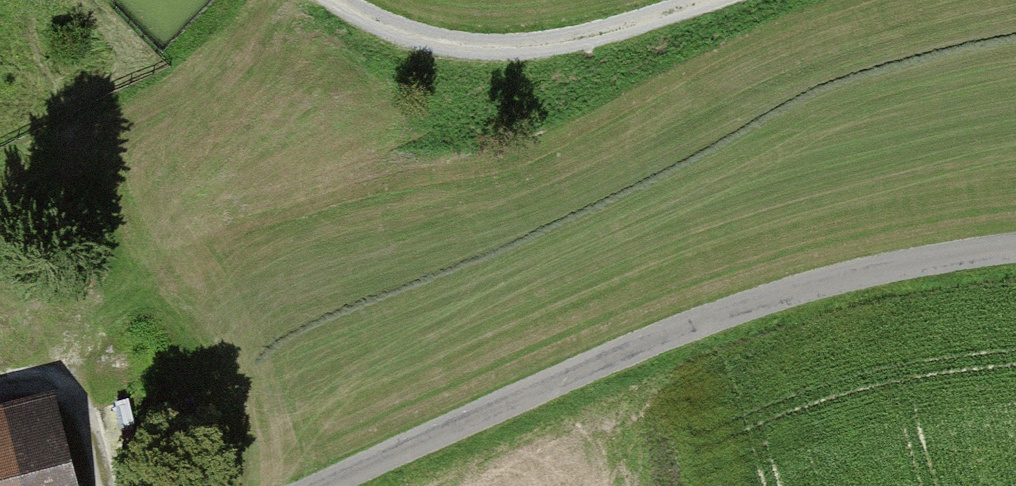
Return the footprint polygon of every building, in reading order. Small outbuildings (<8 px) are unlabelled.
[(0,428),(0,485),(68,485),(50,415),(0,428)]
